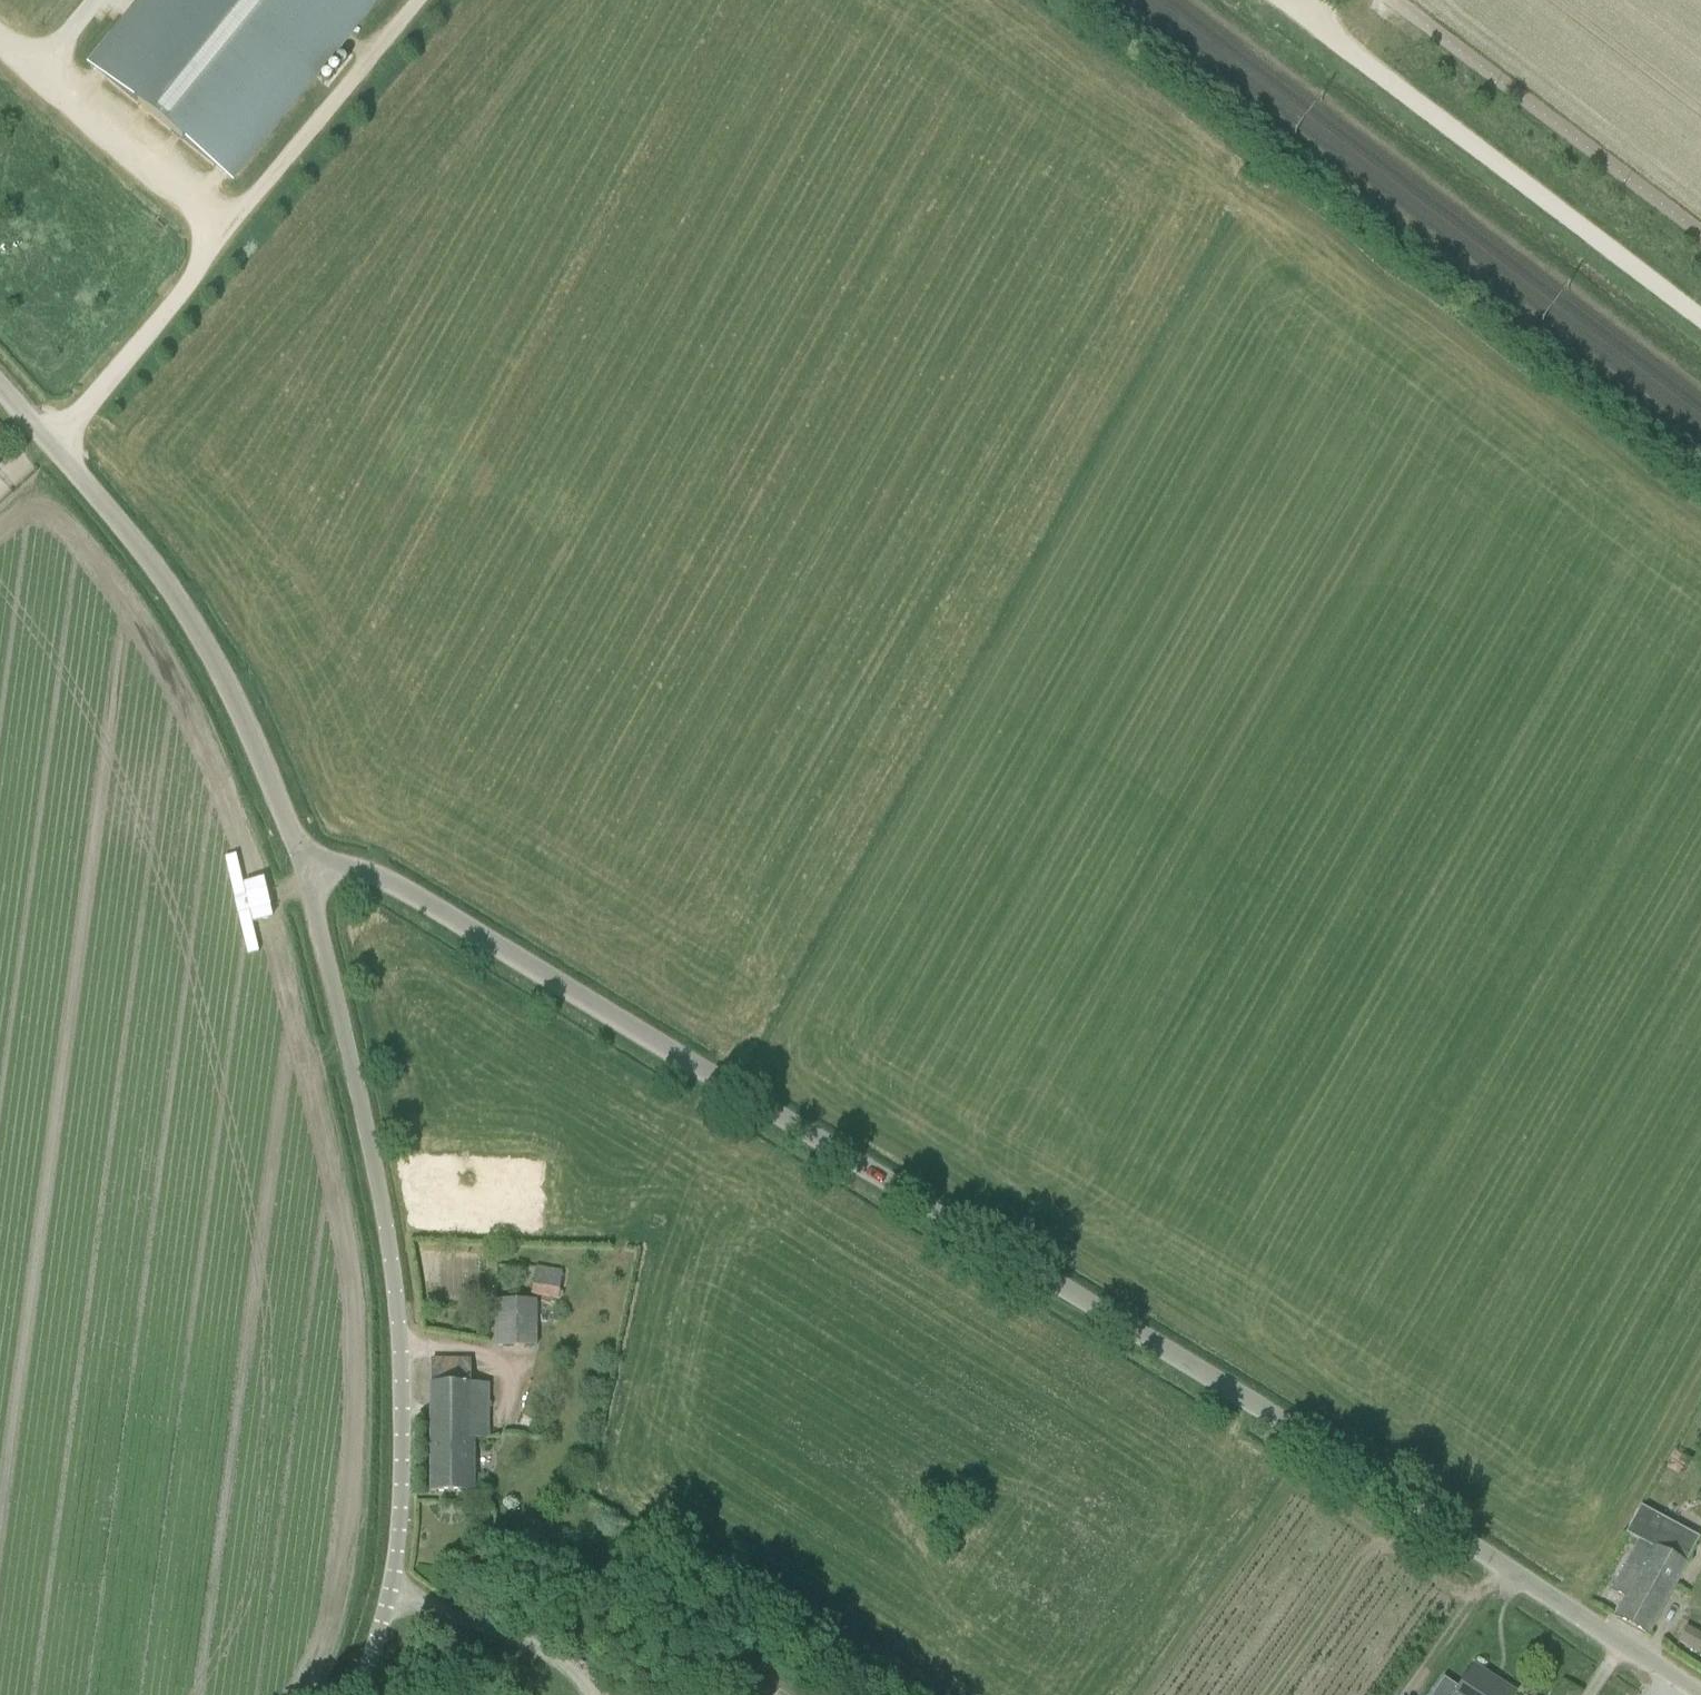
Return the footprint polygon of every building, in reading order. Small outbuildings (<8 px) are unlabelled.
[(383,0),(139,0),(86,66),(233,186),(383,0)] [(537,1266),(531,1296),(557,1301),(562,1271),(537,1266)] [(536,1301),(496,1300),(496,1347),(536,1347),(536,1301)] [(488,1440),(488,1384),(470,1384),(470,1360),(430,1360),(430,1493),(470,1493),(471,1440),(488,1440)] [(1641,1572),(1672,1588),(1695,1546),(1698,1540),(1639,1508),(1625,1534),(1638,1541),(1639,1540),(1654,1549),(1641,1572)] [(1648,1633),(1672,1588),(1641,1572),(1654,1549),(1639,1540),(1638,1541),(1613,1589),(1627,1596),(1616,1616),(1648,1633)] [(1689,1647),(1696,1633),(1686,1628),(1679,1641),(1689,1647)] [(1445,1681),(1435,1694),(1514,1694),(1515,1694),(1474,1667),(1458,1690),(1445,1681)]
